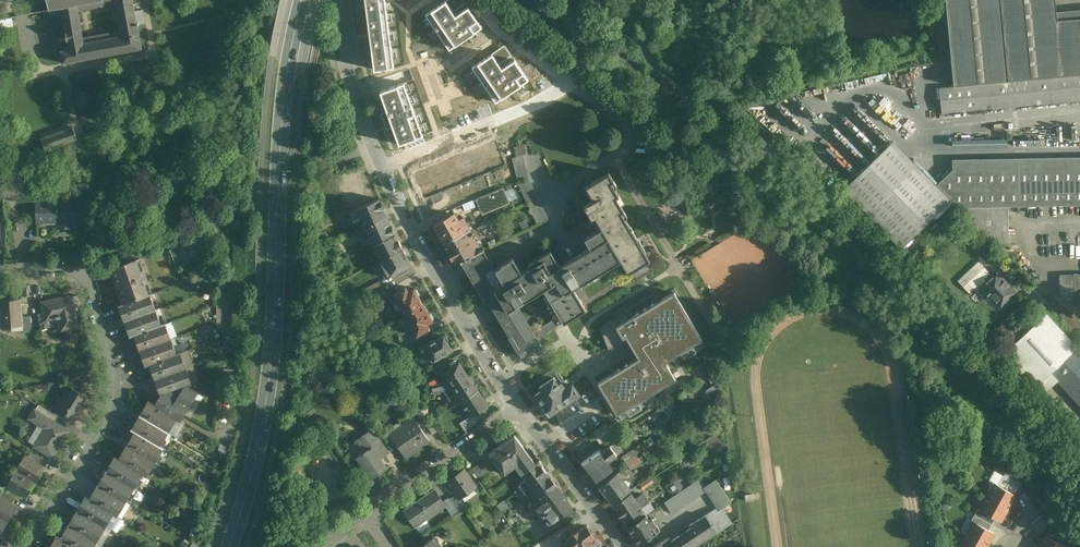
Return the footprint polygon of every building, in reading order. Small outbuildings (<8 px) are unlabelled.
[(43,1),(48,1),(49,8),(44,9),(45,15),(45,16),(62,13),(69,49),(61,50),(63,63),(142,49),(138,24),(135,10),(133,0),(43,0),(43,1)] [(374,70),(394,67),(386,0),(365,0),(374,70)] [(445,0),(425,14),(449,49),(482,26),(467,6),(455,14),(445,0)] [(1058,14),(1057,0),(945,0),(951,53),(938,54),(942,115),(1079,103),(1079,12),(1058,14)] [(143,9),(135,10),(138,24),(145,22),(143,9)] [(149,45),(145,22),(138,24),(142,49),(148,48),(149,45)] [(492,53),(471,67),(496,102),(529,79),(515,59),(502,67),(492,53)] [(404,82),(379,92),(399,145),(424,135),(404,82)] [(73,127),(42,138),(46,150),(77,139),(73,127)] [(954,207),(1079,206),(1079,160),(953,161),(953,169),(934,188),(892,145),(848,188),(909,251),(954,207)] [(524,155),(512,158),(518,182),(530,179),(524,155)] [(619,195),(611,182),(614,180),(609,172),(585,186),(594,199),(584,205),(591,218),(593,217),(600,229),(606,239),(607,237),(621,260),(628,272),(634,282),(655,269),(650,260),(650,259),(621,212),(624,210),(616,197),(619,195)] [(414,195),(422,217),(478,195),(471,177),(434,191),(433,188),(414,195)] [(335,179),(325,184),(336,210),(346,205),(335,179)] [(530,179),(519,184),(538,224),(549,219),(530,179)] [(19,182),(4,183),(5,197),(19,196),(19,182)] [(477,200),(483,216),(510,205),(504,189),(477,200)] [(379,199),(356,209),(361,219),(364,227),(387,216),(379,199)] [(88,201),(37,201),(37,222),(57,222),(57,228),(73,228),(72,221),(88,221),(88,201)] [(336,210),(335,210),(337,217),(349,212),(346,205),(336,210)] [(447,218),(442,220),(433,225),(439,236),(440,238),(440,239),(442,241),(443,243),(465,232),(470,230),(463,218),(459,221),(455,214),(447,219),(447,218)] [(387,216),(364,227),(366,230),(372,244),(395,233),(387,216)] [(512,257),(501,264),(502,265),(495,269),(484,249),(477,252),(460,260),(462,263),(486,302),(486,303),(488,302),(509,336),(508,337),(517,351),(521,357),(534,348),(534,349),(541,345),(537,338),(537,339),(533,331),(517,305),(543,289),(559,315),(564,323),(586,310),(573,288),(621,260),(607,237),(606,239),(600,229),(584,238),(590,248),(560,266),(550,250),(528,264),(530,267),(522,272),(512,257)] [(465,232),(443,243),(455,263),(460,260),(477,252),(474,247),(478,245),(472,235),(468,237),(465,232)] [(395,233),(372,244),(380,259),(403,248),(395,233)] [(209,236),(197,240),(204,258),(216,254),(209,236)] [(182,246),(170,250),(177,268),(189,264),(182,246)] [(403,248),(380,259),(384,266),(381,268),(386,277),(389,275),(389,276),(399,271),(399,272),(405,269),(404,268),(411,264),(403,248)] [(140,258),(111,269),(123,304),(150,294),(152,293),(140,258)] [(981,259),(958,281),(971,295),(977,289),(998,311),(1019,292),(998,270),(994,274),(981,259)] [(1061,275),(1061,296),(1079,295),(1079,275),(1061,275)] [(379,281),(369,286),(374,296),(384,291),(379,281)] [(408,291),(406,286),(392,294),(397,302),(394,304),(397,309),(400,307),(404,315),(423,304),(418,295),(419,294),(416,289),(414,288),(408,291)] [(616,373),(599,383),(617,413),(625,408),(629,414),(641,406),(638,401),(675,379),(666,365),(665,365),(663,362),(700,339),(673,291),(627,315),(626,311),(601,328),(608,348),(630,342),(639,358),(615,370),(616,373)] [(383,293),(373,298),(376,303),(385,298),(383,293)] [(123,304),(119,305),(119,306),(125,320),(124,320),(125,321),(130,335),(130,336),(134,335),(134,334),(161,325),(161,324),(150,294),(123,304)] [(78,295),(72,296),(74,308),(81,306),(78,295)] [(72,296),(42,302),(44,312),(46,319),(47,319),(56,317),(56,318),(61,317),(63,329),(61,329),(61,330),(79,326),(74,308),(72,296)] [(20,299),(0,300),(2,327),(22,325),(22,317),(20,299)] [(423,304),(404,315),(396,320),(396,321),(405,315),(409,323),(406,324),(411,333),(414,331),(416,336),(430,328),(427,323),(432,320),(432,319),(433,317),(430,313),(428,312),(423,304)] [(46,319),(44,312),(38,314),(41,330),(49,328),(47,319),(46,319)] [(1079,328),(1079,324),(1070,312),(1063,318),(1075,332),(1079,328)] [(1009,352),(1043,391),(1057,379),(1079,402),(1079,348),(1049,315),(1009,352)] [(29,317),(22,317),(22,325),(22,330),(30,330),(29,317)] [(559,325),(555,318),(533,331),(537,339),(537,338),(559,325)] [(1069,335),(1073,332),(1065,322),(1061,325),(1069,335)] [(161,325),(134,334),(134,335),(140,350),(140,351),(140,350),(145,365),(145,366),(150,364),(176,354),(165,323),(161,324),(161,325)] [(443,334),(425,345),(429,352),(427,353),(431,361),(434,360),(452,350),(447,342),(448,340),(446,336),(443,335),(443,334)] [(402,339),(393,344),(399,353),(407,348),(402,339)] [(176,354),(150,364),(155,379),(160,394),(161,395),(186,386),(191,384),(180,352),(176,354)] [(442,357),(433,362),(435,367),(445,362),(442,357)] [(459,361),(440,374),(445,381),(431,388),(434,395),(452,386),(468,375),(459,361)] [(439,366),(430,371),(432,376),(442,370),(439,366)] [(468,375),(452,386),(457,393),(449,398),(454,406),(461,401),(478,390),(472,382),(474,381),(471,376),(469,377),(468,375)] [(555,376),(538,387),(540,390),(535,394),(550,416),(581,395),(572,382),(566,386),(563,381),(559,383),(555,376)] [(186,386),(161,395),(158,399),(155,404),(176,418),(180,420),(197,392),(186,386)] [(88,398),(70,387),(57,409),(68,415),(75,419),(88,398)] [(487,405),(478,390),(461,401),(465,406),(464,407),(465,408),(467,407),(472,415),(472,416),(474,414),(488,405),(488,404),(487,405)] [(155,404),(148,400),(148,401),(140,414),(140,415),(132,428),(131,429),(135,431),(160,446),(160,445),(176,418),(155,404)] [(54,414),(38,405),(35,410),(55,422),(58,417),(54,414)] [(68,415),(57,409),(54,414),(58,417),(65,421),(68,415)] [(35,410),(30,418),(46,428),(35,446),(53,457),(68,430),(55,422),(35,410)] [(424,421),(416,410),(410,413),(414,419),(414,418),(418,425),(424,421)] [(472,415),(460,423),(465,430),(478,421),(474,414),(472,416),(472,415)] [(414,419),(390,435),(405,456),(429,440),(418,425),(414,418),(414,419)] [(438,431),(431,420),(426,424),(433,434),(438,431)] [(607,421),(593,430),(600,442),(615,433),(607,421)] [(160,446),(135,431),(119,459),(143,473),(143,474),(147,476),(164,447),(160,445),(160,446)] [(377,443),(369,431),(368,431),(369,432),(356,440),(357,441),(360,439),(367,450),(357,457),(366,471),(364,472),(370,480),(387,468),(380,458),(385,454),(377,443)] [(514,434),(491,451),(491,452),(492,452),(499,461),(497,463),(497,464),(499,462),(506,471),(506,472),(515,466),(521,474),(535,463),(514,434)] [(391,451),(382,438),(382,439),(377,443),(385,454),(391,451)] [(219,443),(215,453),(224,456),(227,446),(219,443)] [(642,443),(622,456),(623,459),(625,461),(645,448),(642,443)] [(599,450),(581,463),(595,481),(614,468),(608,461),(617,455),(610,446),(602,452),(600,450),(599,450)] [(43,458),(31,451),(27,456),(40,464),(43,458)] [(40,464),(27,456),(23,464),(20,462),(16,470),(36,482),(41,474),(37,472),(41,465),(40,464)] [(143,473),(119,459),(115,457),(107,471),(134,487),(143,474),(143,473)] [(490,471),(483,461),(478,465),(485,474),(490,471)] [(535,463),(521,474),(525,480),(519,485),(526,494),(550,476),(539,461),(535,463)] [(485,474),(478,465),(473,468),(480,478),(485,474)] [(464,469),(447,481),(456,494),(459,498),(476,486),(464,469)] [(36,482),(16,470),(11,477),(14,479),(9,486),(21,494),(24,495),(28,489),(30,491),(36,482)] [(611,502),(612,503),(631,489),(622,477),(624,475),(620,470),(599,486),(605,494),(606,494),(612,501),(611,502)] [(134,487),(107,471),(98,485),(126,501),(134,487)] [(550,476),(526,494),(531,502),(533,504),(540,500),(543,503),(561,490),(550,476)] [(644,476),(636,482),(638,485),(646,480),(644,476)] [(1019,489),(1001,479),(998,485),(1015,494),(1019,489)] [(697,480),(665,502),(672,512),(705,490),(697,480)] [(731,502),(716,480),(704,487),(718,507),(719,510),(722,508),(731,502)] [(998,485),(992,481),(987,489),(991,491),(988,497),(1008,508),(1015,494),(998,485)] [(126,501),(98,485),(90,498),(90,499),(114,513),(113,513),(117,515),(126,501)] [(519,485),(517,487),(519,489),(514,492),(519,499),(526,494),(519,485)] [(21,494),(9,486),(6,492),(15,498),(18,499),(21,494)] [(662,486),(655,490),(658,496),(665,491),(662,486)] [(435,489),(404,511),(415,526),(445,506),(446,505),(443,501),(435,489)] [(6,492),(3,490),(0,495),(0,496),(12,503),(15,498),(6,492)] [(543,503),(536,507),(543,516),(542,517),(548,525),(555,520),(574,507),(561,490),(543,503)] [(631,493),(613,506),(626,524),(644,512),(641,508),(649,502),(643,493),(635,498),(631,493)] [(456,494),(449,498),(458,511),(465,505),(459,498),(456,494)] [(531,502),(526,494),(519,499),(525,507),(531,502)] [(0,496),(0,516),(8,521),(13,513),(10,511),(14,505),(12,503),(0,496)] [(114,513),(90,499),(90,498),(86,496),(77,510),(105,527),(113,513),(114,513)] [(449,498),(448,497),(443,501),(446,505),(445,506),(452,515),(458,511),(449,498)] [(1008,508),(988,497),(980,510),(982,511),(983,511),(982,511),(995,518),(1001,521),(1008,508)] [(508,507),(504,501),(498,505),(502,511),(508,507)] [(671,540),(676,546),(696,546),(732,523),(722,508),(719,510),(718,507),(689,525),(691,527),(671,540)] [(995,518),(982,511),(983,511),(982,511),(980,510),(978,508),(975,514),(992,524),(995,518)] [(105,527),(77,510),(69,524),(97,541),(105,527)] [(627,527),(639,544),(658,532),(653,526),(656,524),(652,519),(650,520),(646,514),(627,527)] [(992,524),(975,514),(971,520),(974,521),(976,523),(976,522),(989,529),(992,524)] [(1045,520),(1041,515),(1032,524),(1036,529),(1045,520)] [(0,516),(0,528),(3,530),(8,521),(0,516)] [(1045,520),(1036,529),(1040,533),(1050,524),(1045,520)] [(989,529),(976,522),(976,523),(974,521),(967,535),(987,546),(994,533),(989,529)] [(69,524),(61,538),(75,546),(93,546),(97,541),(69,524)] [(599,544),(587,526),(580,531),(580,529),(570,536),(571,537),(566,540),(571,546),(594,546),(599,544)] [(967,535),(963,540),(964,544),(962,546),(986,546),(987,546),(967,535)] [(1046,535),(1039,546),(1065,546),(1066,546),(1046,535)] [(61,538),(57,536),(57,537),(51,546),(75,546),(61,538)] [(652,546),(676,546),(671,540),(669,536),(652,546)] [(434,537),(420,546),(441,546),(434,537)]
